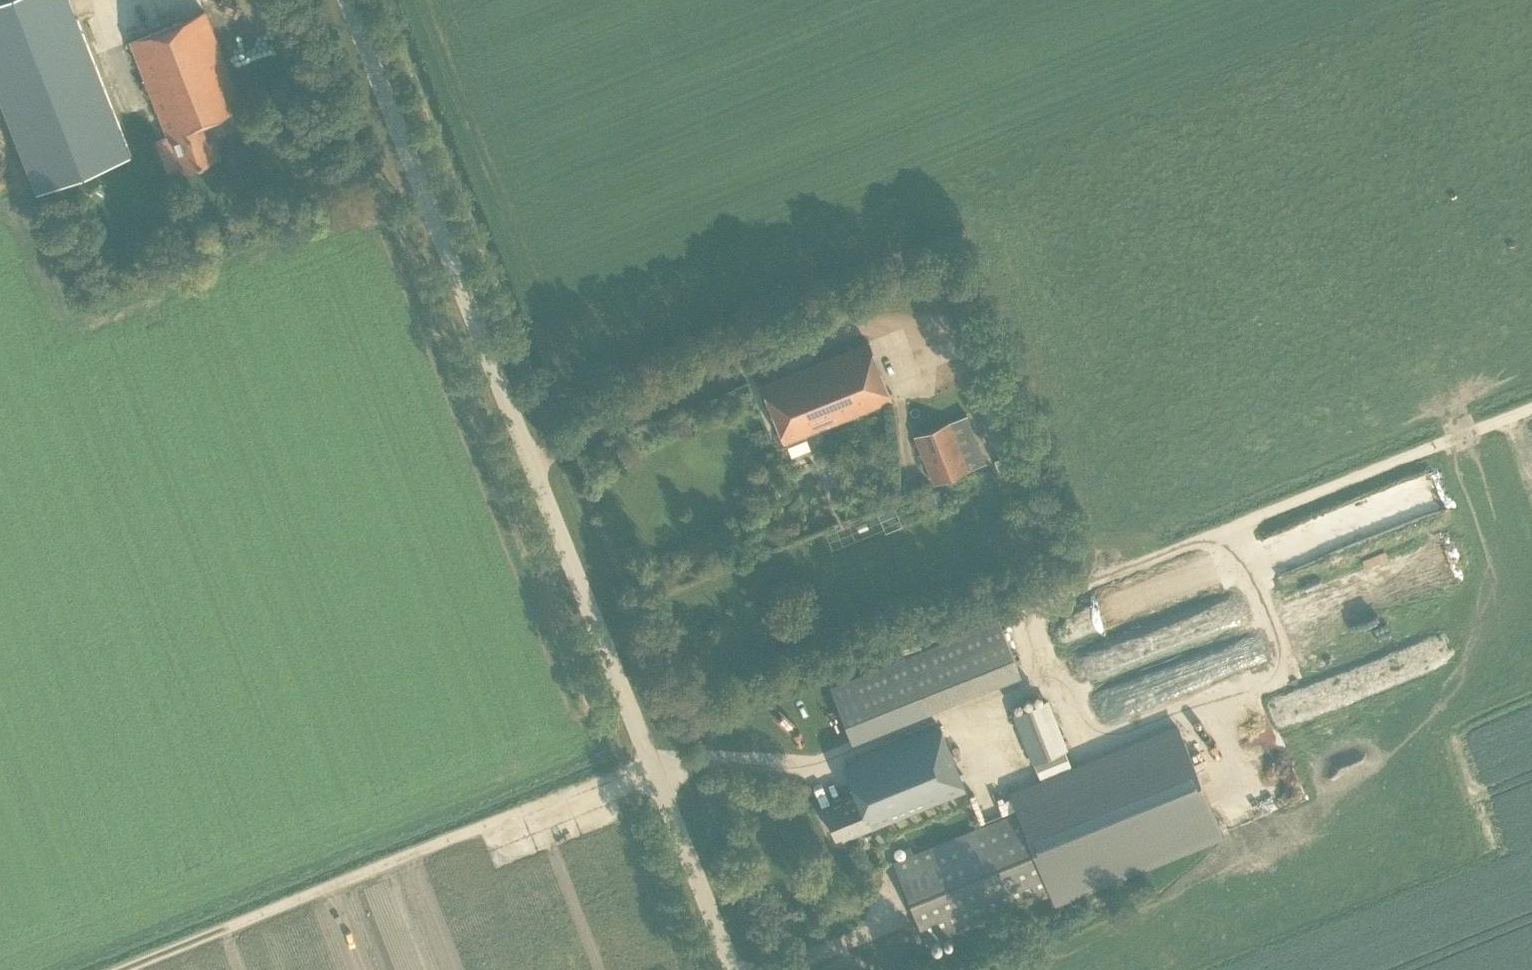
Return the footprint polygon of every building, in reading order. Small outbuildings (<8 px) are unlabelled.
[(131,154),(71,0),(0,0),(0,205),(131,154)] [(202,125),(243,106),(205,11),(130,41),(168,139),(171,138),(183,171),(219,159),(212,140),(209,140),(202,125)] [(761,384),(784,443),(893,400),(870,341),(761,384)] [(951,360),(932,361),(933,379),(951,378),(951,360)] [(984,464),(967,417),(914,437),(934,485),(984,464)] [(1291,663),(1407,625),(1399,601),(1283,640),(1291,663)] [(830,687),(854,744),(1022,675),(999,618),(830,687)] [(816,712),(828,708),(818,683),(806,688),(816,712)] [(1272,691),(1276,711),(1294,707),(1290,688),(1272,691)] [(1067,768),(1073,766),(1066,750),(1046,701),(1014,714),(1033,764),(1035,763),(1041,778),(1067,768)] [(825,811),(841,841),(966,790),(939,724),(841,762),(857,798),(825,811)] [(1179,725),(1073,766),(1067,768),(1041,778),(1010,790),(1019,813),(894,861),(927,944),(1051,893),(1055,902),(1223,837),(1179,725)] [(544,818),(541,804),(530,806),(538,839),(613,821),(609,803),(544,818)]
